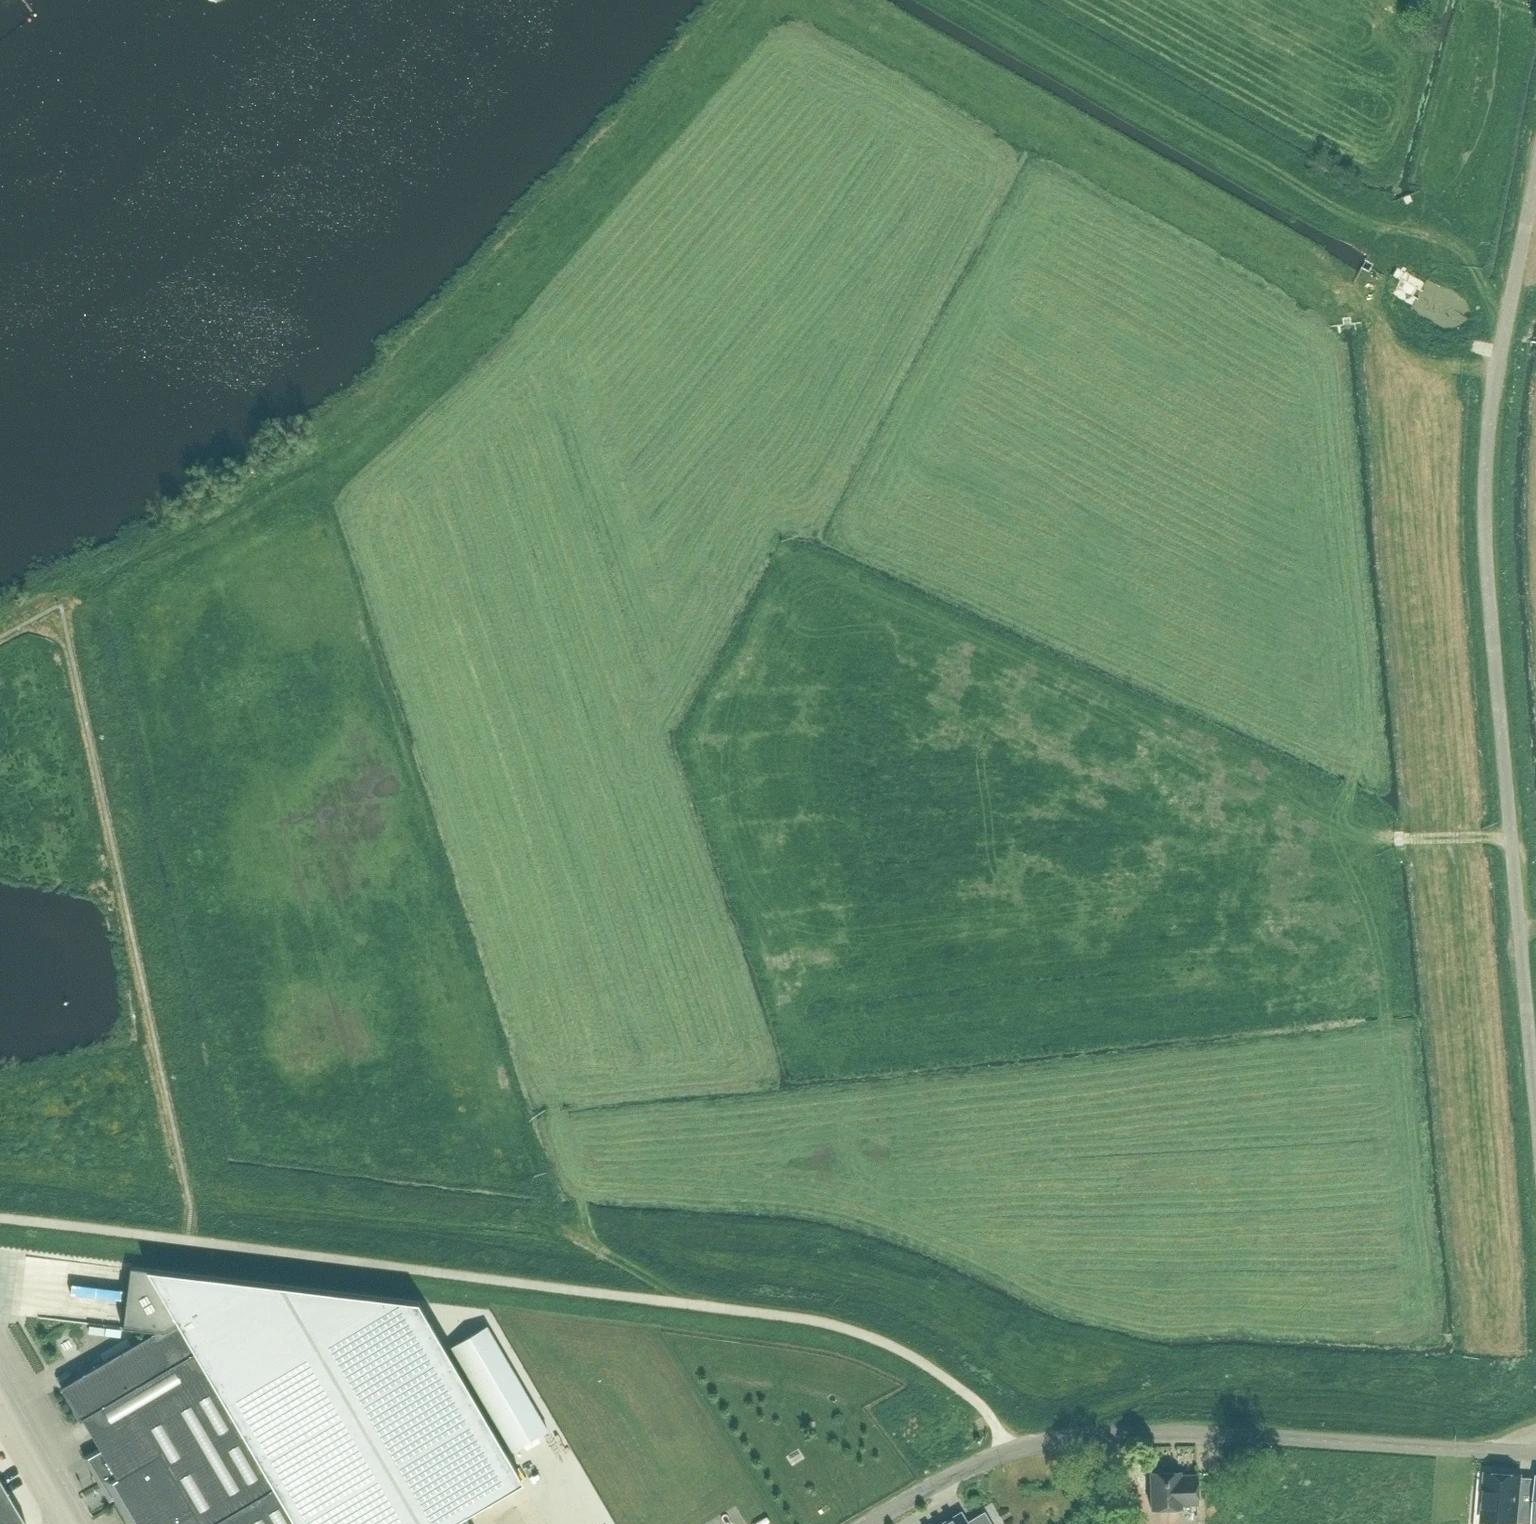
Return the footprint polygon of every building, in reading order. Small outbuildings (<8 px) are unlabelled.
[(60,1387),(80,1420),(82,1418),(100,1449),(86,1457),(103,1485),(109,1481),(115,1492),(113,1493),(131,1523),(449,1523),(463,1516),(464,1515),(463,1515),(521,1481),(511,1463),(417,1303),(247,1282),(128,1267),(121,1327),(153,1331),(154,1332),(60,1387)] [(511,1451),(515,1449),(546,1430),(485,1326),(454,1344),(450,1346),(511,1451)] [(1179,1503),(1197,1503),(1197,1474),(1180,1474),(1180,1471),(1165,1472),(1163,1469),(1155,1469),(1153,1472),(1149,1472),(1150,1507),(1179,1507),(1179,1503)] [(1526,1523),(1535,1523),(1535,1494),(1535,1502),(1518,1500),(1520,1476),(1520,1474),(1486,1472),(1482,1521),(1526,1523)] [(0,1481),(0,1523),(25,1523),(0,1481)] [(1115,1510),(1119,1523),(1127,1523),(1123,1508),(1115,1510)] [(961,1514),(945,1523),(967,1523),(961,1514)] [(984,1514),(967,1523),(990,1523),(984,1514)]
